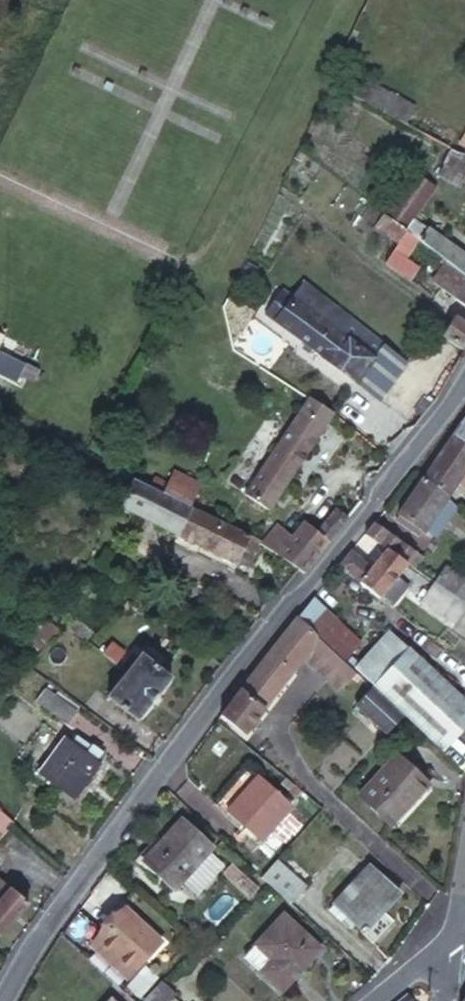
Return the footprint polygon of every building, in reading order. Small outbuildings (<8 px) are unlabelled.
[(366,78),(356,97),(388,115),(401,122),(411,103),(366,78)] [(463,179),(464,175),(464,156),(452,149),(438,174),(459,185),(463,179)] [(382,210),(383,211),(395,219),(408,230),(412,233),(423,242),(427,245),(452,265),(457,268),(460,271),(464,274),(464,255),(412,217),(432,185),(409,170),(382,210)] [(395,219),(383,211),(375,223),(400,241),(408,230),(395,219)] [(412,233),(408,230),(400,241),(397,246),(384,264),(395,271),(407,280),(416,267),(408,262),(423,242),(412,233)] [(464,304),(464,274),(460,271),(457,268),(443,289),(445,290),(464,304)] [(301,284),(291,299),(343,338),(354,323),(301,284)] [(343,338),(291,299),(280,291),(261,316),(378,400),(406,362),(382,344),(371,357),(343,338)] [(464,350),(464,349),(464,324),(454,317),(442,335),(464,350)] [(382,344),(354,323),(343,338),(371,357),(382,344)] [(24,362),(0,350),(0,373),(15,381),(24,362)] [(271,510),(332,413),(306,398),(305,399),(246,495),(271,510)] [(456,431),(457,433),(455,435),(464,443),(464,418),(456,431)] [(455,435),(449,442),(423,477),(423,478),(448,496),(460,479),(464,482),(464,443),(455,435)] [(166,483),(161,495),(175,501),(190,508),(199,484),(171,472),(166,483)] [(152,478),(148,488),(161,495),(166,483),(152,478)] [(424,531),(425,529),(439,509),(448,496),(423,478),(399,513),(420,529),(424,531)] [(132,479),(120,507),(125,510),(163,529),(203,548),(246,569),(260,541),(238,531),(220,522),(218,521),(214,519),(200,513),(190,508),(175,501),(161,495),(148,488),(132,481),(132,479)] [(436,537),(459,503),(448,496),(439,509),(425,529),(436,537)] [(315,526),(333,538),(338,532),(352,514),(346,509),(335,500),(315,526)] [(420,529),(399,513),(395,519),(415,535),(420,529)] [(218,521),(220,522),(223,517),(216,514),(214,519),(218,521)] [(275,520),(260,541),(299,570),(304,574),(320,555),(333,538),(315,526),(302,516),(290,531),(275,520)] [(388,548),(408,562),(418,569),(426,558),(376,522),(367,534),(388,548)] [(337,571),(380,600),(382,597),(397,577),(408,562),(388,548),(375,566),(353,551),(345,561),(337,571)] [(464,601),(464,575),(449,564),(436,581),(464,601)] [(410,586),(397,577),(382,597),(395,606),(410,586)] [(464,613),(464,601),(436,581),(423,600),(458,624),(464,613)] [(362,642),(316,597),(305,610),(300,617),(335,650),(344,660),(362,642)] [(335,650),(300,617),(279,643),(260,666),(234,701),(223,715),(246,733),(307,656),(317,665),(319,667),(335,650)] [(75,624),(70,631),(87,644),(92,637),(75,624)] [(464,727),(464,701),(437,674),(391,630),(356,666),(413,723),(442,750),(464,727)] [(112,645),(103,657),(115,666),(124,654),(112,645)] [(346,661),(344,660),(335,650),(319,667),(329,677),(346,661)] [(142,655),(107,700),(138,723),(172,679),(142,655)] [(351,656),(346,661),(351,666),(356,661),(351,656)] [(351,666),(346,661),(329,677),(329,679),(343,692),(360,674),(351,666)] [(405,719),(375,689),(358,708),(387,737),(405,719)] [(58,690),(54,696),(78,712),(81,707),(58,690)] [(78,712),(54,696),(45,709),(68,726),(78,712)] [(69,740),(44,775),(79,801),(104,767),(99,763),(105,755),(82,739),(78,746),(69,740)] [(390,750),(352,793),(383,821),(421,778),(390,750)] [(260,779),(232,815),(265,842),(293,808),(260,779)] [(13,822),(6,816),(0,811),(0,838),(13,822)] [(181,822),(141,865),(173,894),(212,851),(181,822)] [(371,868),(334,908),(359,931),(359,933),(363,938),(370,931),(369,929),(399,896),(371,868)] [(283,880),(281,878),(274,886),(287,899),(303,884),(291,872),(283,880)] [(9,890),(0,883),(0,901),(9,890)] [(0,901),(0,936),(27,905),(9,890),(0,901)] [(126,914),(97,948),(141,985),(170,954),(126,914)] [(283,917),(244,959),(281,993),(321,952),(283,917)] [(143,1000),(152,1000),(165,986),(160,982),(143,1000)] [(165,986),(152,1000),(170,1000),(172,999),(175,995),(165,986)]
